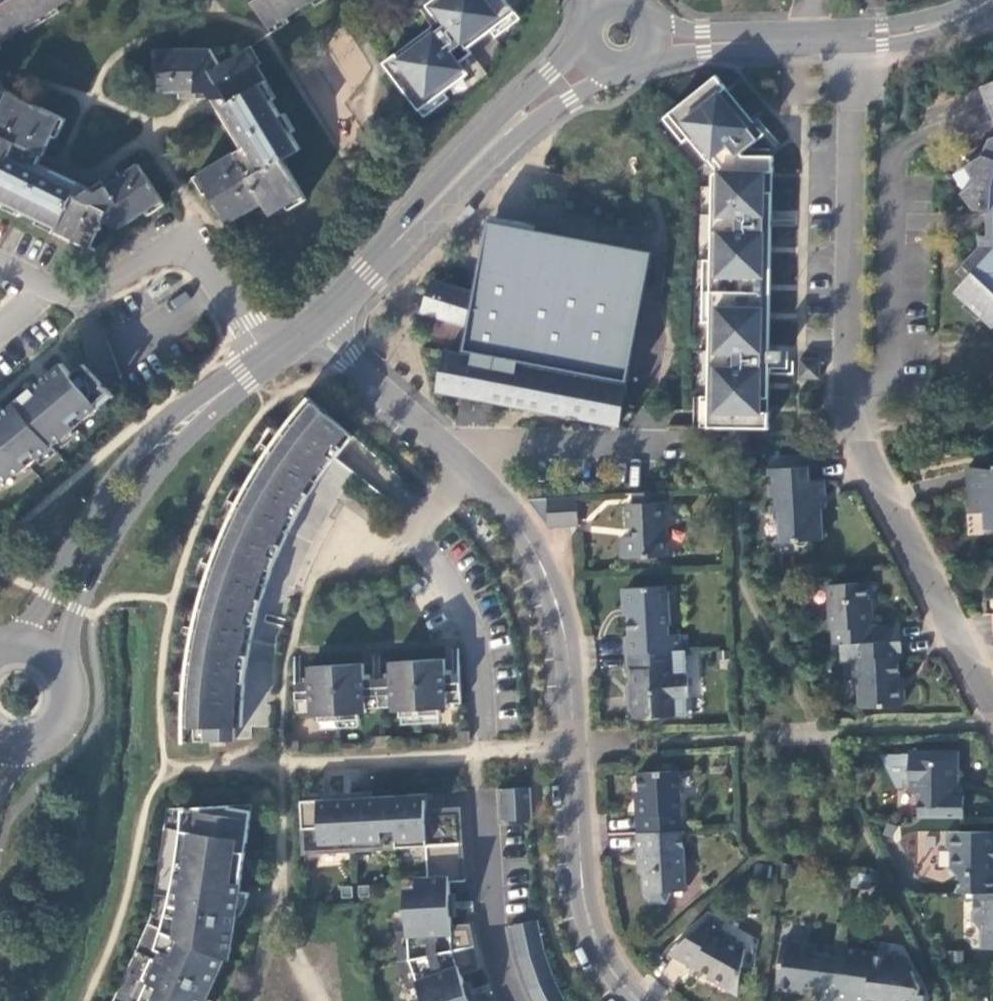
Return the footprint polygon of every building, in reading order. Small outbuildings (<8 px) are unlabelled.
[(23,28),(26,33),(59,12),(57,7),(67,0),(0,0),(0,43),(23,28)] [(287,19),(313,3),(315,6),(324,0),(251,0),(272,33),(289,22),(287,19)] [(447,24),(401,59),(397,53),(383,64),(420,112),(445,93),(441,87),(465,69),(452,52),(486,26),(491,32),(516,13),(506,0),(444,0),(435,7),(447,24)] [(222,101),(248,145),(262,169),(250,178),(234,153),(194,177),(203,194),(208,191),(229,225),(265,204),(272,216),(287,207),(290,212),(308,202),(283,159),(300,149),(290,130),(291,129),(282,113),(279,114),(272,101),(278,97),(247,50),(220,65),(210,48),(154,49),(153,68),(159,69),(158,92),(195,91),(196,81),(216,81),(226,98),(222,101)] [(716,76),(669,113),(669,114),(689,138),(695,134),(722,168),(713,176),(713,187),(719,187),(719,216),(712,216),(712,232),(719,232),(718,272),(711,272),(710,311),(717,311),(716,352),(709,351),(709,367),(716,368),(715,397),(708,396),(707,427),(767,428),(768,412),(761,412),(762,368),(760,368),(761,354),(762,355),(766,172),(773,173),(773,157),(739,156),(760,140),(722,93),(727,89),(717,76),(716,76)] [(982,88),(988,102),(992,102),(992,83),(982,88)] [(37,168),(11,154),(18,142),(44,155),(53,137),(56,137),(66,120),(9,93),(0,110),(0,201),(5,203),(4,207),(20,216),(23,211),(39,220),(38,224),(89,250),(104,220),(120,230),(146,212),(149,217),(165,206),(138,163),(106,186),(113,195),(97,206),(77,197),(79,189),(37,168)] [(989,139),(982,156),(964,166),(972,184),(959,193),(969,209),(984,211),(988,210),(992,215),(992,137),(989,139)] [(11,154),(37,168),(44,155),(18,142),(11,154)] [(262,169),(248,145),(234,153),(250,178),(262,169)] [(984,211),(987,239),(992,232),(992,215),(988,210),(984,211)] [(466,322),(461,352),(443,348),(434,392),(617,427),(652,248),(487,216),(473,288),(449,284),(429,280),(422,314),(466,322)] [(987,239),(963,263),(972,272),(965,279),(955,291),(967,303),(972,300),(984,313),(981,317),(992,328),(992,232),(987,239)] [(820,378),(820,358),(801,358),(801,377),(820,378)] [(16,477),(98,408),(96,405),(72,377),(62,365),(3,415),(0,417),(0,485),(16,477)] [(72,377),(96,405),(109,393),(84,366),(72,377)] [(243,728),(251,640),(279,645),(291,601),(320,532),(358,476),(338,462),(355,438),(311,398),(281,435),(229,523),(205,583),(193,628),(186,675),(184,727),(195,727),(197,742),(236,740),(238,728),(243,728)] [(768,468),(805,466),(805,453),(768,455),(768,468)] [(807,480),(805,466),(768,468),(771,512),(778,512),(780,543),(819,540),(818,480),(807,480)] [(965,469),(968,513),(983,514),(985,530),(992,529),(992,469),(992,478),(985,478),(984,470),(965,469)] [(658,492),(633,494),(633,503),(626,503),(627,529),(634,529),(635,538),(624,538),(620,542),(620,555),(627,559),(667,558),(665,503),(658,503),(658,492)] [(575,498),(527,500),(548,529),(578,526),(575,498)] [(833,633),(834,645),(840,645),(853,645),(874,644),(872,627),(869,625),(868,609),(866,609),(864,585),(828,588),(830,631),(833,633)] [(626,638),(626,654),(680,652),(679,634),(667,633),(664,587),(630,589),(624,596),(624,607),(629,614),(630,638),(626,638)] [(874,644),(901,642),(899,626),(872,627),(874,644)] [(902,659),(901,642),(874,644),(853,645),(855,661),(852,662),(853,681),(857,684),(859,706),(878,704),(878,711),(900,709),(904,704),(903,692),(902,686),(900,685),(898,664),(902,659)] [(853,645),(840,645),(841,663),(852,662),(855,661),(853,645)] [(680,652),(626,654),(627,669),(630,669),(631,682),(628,684),(629,710),(638,719),(685,717),(684,698),(687,697),(685,676),(684,675),(682,651),(680,652)] [(365,663),(310,667),(311,681),(296,682),(296,685),(291,686),(291,691),(297,690),(298,712),(313,711),(313,716),(323,716),(324,723),(363,720),(363,713),(368,713),(367,708),(393,706),(393,711),(397,711),(398,719),(439,716),(438,709),(449,708),(448,704),(463,703),(461,672),(447,673),(446,659),(391,662),(392,677),(366,679),(365,663)] [(471,743),(470,730),(461,731),(458,734),(459,743),(471,743)] [(297,741),(288,741),(289,753),(299,753),(299,744),(297,741)] [(920,799),(920,819),(961,819),(963,797),(955,795),(955,782),(958,777),(958,751),(908,751),(908,754),(901,754),(901,755),(879,755),(895,790),(908,790),(920,799)] [(634,802),(635,834),(637,834),(681,832),(677,772),(636,774),(638,801),(634,802)] [(530,786),(500,788),(502,820),(532,818),(530,786)] [(301,801),(304,853),(427,845),(428,876),(416,877),(417,906),(406,907),(408,946),(400,947),(401,961),(406,974),(414,971),(424,1000),(471,1000),(461,970),(476,965),(468,928),(452,929),(449,881),(463,880),(458,812),(426,814),(424,800),(395,801),(394,796),(301,801)] [(250,811),(228,808),(228,806),(192,808),(188,831),(181,831),(175,873),(182,874),(175,918),(176,920),(140,1000),(204,1000),(223,959),(233,927),(228,927),(250,811)] [(681,832),(637,834),(637,855),(642,854),(644,895),(650,903),(665,903),(670,893),(687,892),(684,831),(681,832)] [(961,894),(977,895),(992,895),(992,855),(991,852),(992,850),(992,833),(948,833),(948,845),(954,853),(955,869),(958,876),(960,876),(961,894)] [(977,895),(976,924),(983,934),(983,950),(992,950),(992,895),(977,895)] [(510,925),(519,965),(530,996),(532,1000),(565,1000),(556,983),(553,973),(547,954),(538,919),(510,925)] [(715,928),(704,922),(672,950),(677,958),(677,959),(691,969),(694,964),(707,973),(706,977),(726,989),(727,988),(737,989),(742,947),(714,930),(715,928)] [(841,950),(824,947),(823,954),(814,953),(815,947),(782,942),(775,987),(808,991),(808,984),(818,986),(815,1000),(834,1000),(841,952),(841,950)] [(841,952),(834,1000),(865,1000),(923,1000),(917,1000),(919,992),(910,975),(902,974),(903,960),(841,952)]
